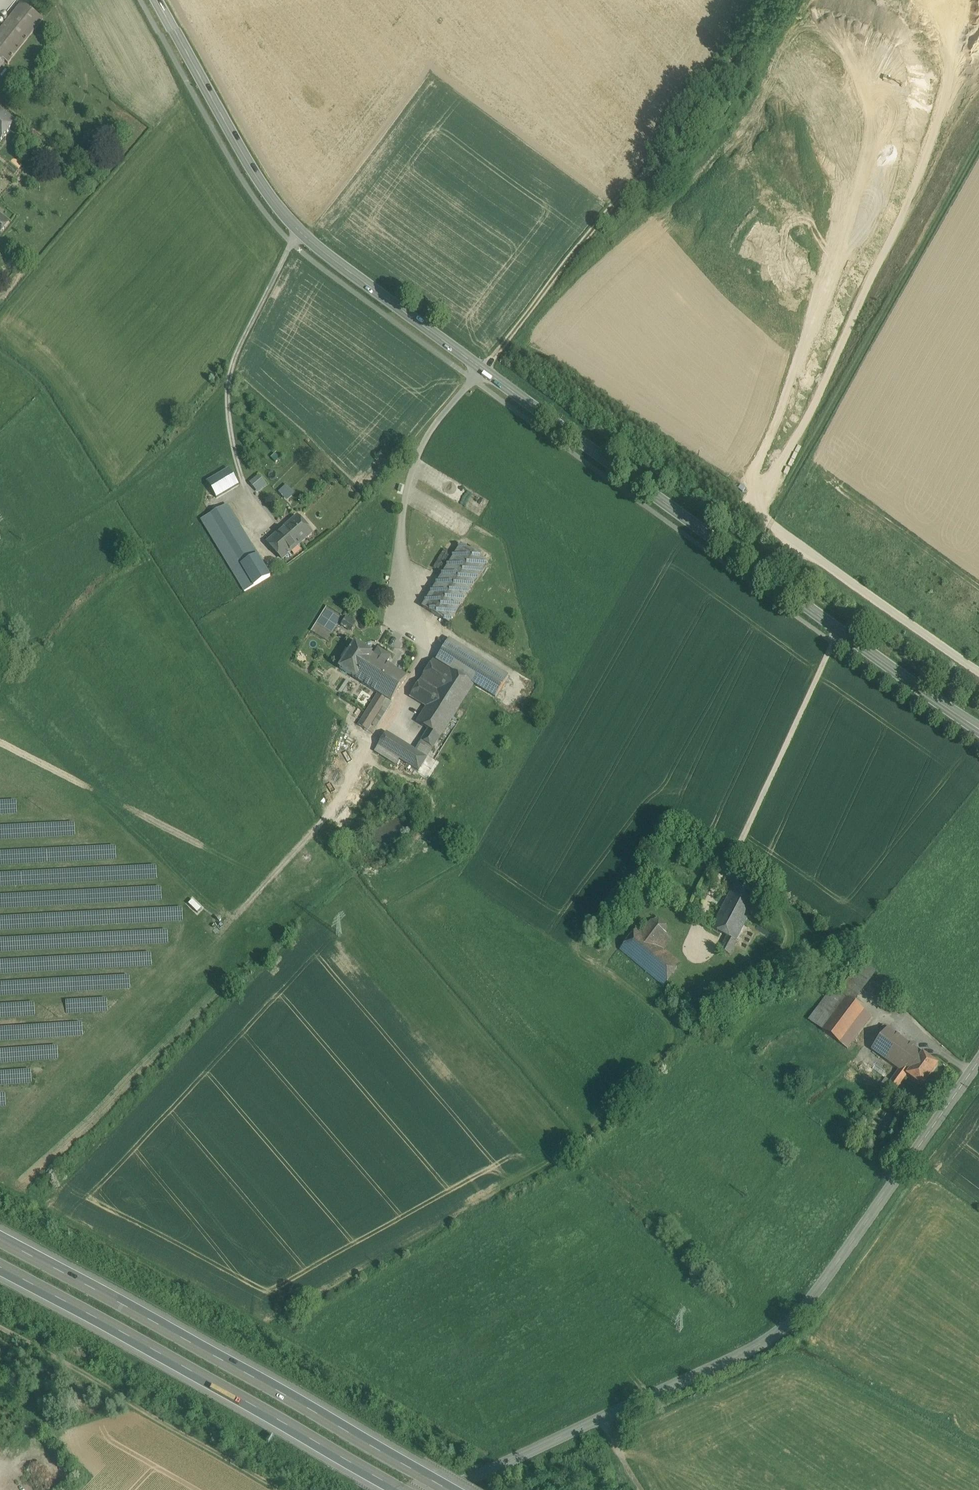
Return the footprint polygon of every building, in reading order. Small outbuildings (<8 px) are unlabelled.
[(14,2),(13,0),(0,0),(0,15),(1,15),(6,14),(10,11),(13,7),(14,2)] [(0,32),(0,58),(5,62),(8,65),(44,20),(22,3),(0,32)] [(16,123),(0,110),(0,144),(16,123)] [(0,217),(0,236),(9,224),(0,217)] [(229,471),(208,483),(216,498),(238,485),(229,471)] [(249,483),(257,493),(267,485),(258,475),(249,483)] [(286,500),(294,493),(286,484),(278,491),(286,500)] [(227,505),(211,514),(224,535),(234,529),(240,526),(227,505)] [(297,517),(268,543),(283,560),(312,534),(297,517)] [(245,547),(234,529),(224,535),(242,565),(257,555),(251,544),(245,547)] [(461,547),(423,608),(448,624),(487,563),(461,547)] [(270,577),(257,555),(242,565),(254,587),(270,577)] [(254,587),(242,565),(232,571),(245,592),(254,587)] [(13,601),(5,610),(16,621),(25,611),(13,601)] [(352,627),(356,622),(346,616),(343,621),(352,627)] [(388,632),(373,657),(381,661),(390,647),(398,651),(398,652),(416,663),(422,653),(388,632)] [(509,677),(449,640),(436,661),(496,698),(509,677)] [(371,655),(355,644),(340,669),(356,679),(371,655)] [(390,647),(381,661),(389,666),(398,652),(398,651),(390,647)] [(373,657),(371,655),(356,679),(355,680),(378,694),(387,700),(391,703),(407,678),(389,666),(381,661),(373,657)] [(434,660),(410,698),(426,708),(450,670),(434,660)] [(426,708),(417,723),(428,731),(441,738),(475,685),(450,670),(426,708)] [(387,700),(378,694),(358,726),(367,732),(383,708),(387,700)] [(387,700),(383,708),(387,711),(391,705),(390,704),(391,703),(387,700)] [(441,738),(428,731),(422,742),(434,749),(441,738)] [(416,751),(387,733),(375,752),(396,765),(399,760),(419,772),(428,759),(416,751)] [(434,749),(422,742),(416,751),(428,759),(434,749)] [(759,898),(735,885),(722,910),(746,922),(759,898)] [(746,922),(722,910),(712,929),(727,937),(735,942),(746,922)] [(659,921),(652,922),(643,932),(658,945),(666,934),(666,926),(659,921)] [(643,932),(638,928),(620,950),(663,987),(681,964),(663,949),(658,945),(643,932)] [(666,934),(658,945),(663,949),(671,939),(666,934)] [(735,942),(727,937),(720,951),(730,956),(737,942),(735,942)] [(861,962),(837,993),(846,999),(847,998),(853,1003),(876,973),(861,962)] [(846,999),(822,1031),(839,1044),(845,1036),(853,1042),(864,1028),(856,1022),(864,1011),(853,1003),(847,998),(846,999)] [(872,1017),(864,1011),(856,1022),(864,1028),(872,1017)] [(883,1026),(879,1032),(883,1034),(887,1029),(883,1026)] [(923,1054),(887,1028),(887,1029),(883,1034),(871,1050),(899,1070),(906,1076),(923,1054)] [(853,1042),(845,1036),(839,1044),(847,1050),(853,1042)] [(923,1054),(906,1076),(922,1087),(938,1065),(923,1054)] [(886,1088),(894,1093),(906,1076),(899,1070),(890,1082),(886,1088)] [(890,1082),(886,1079),(881,1085),(886,1088),(890,1082)]
